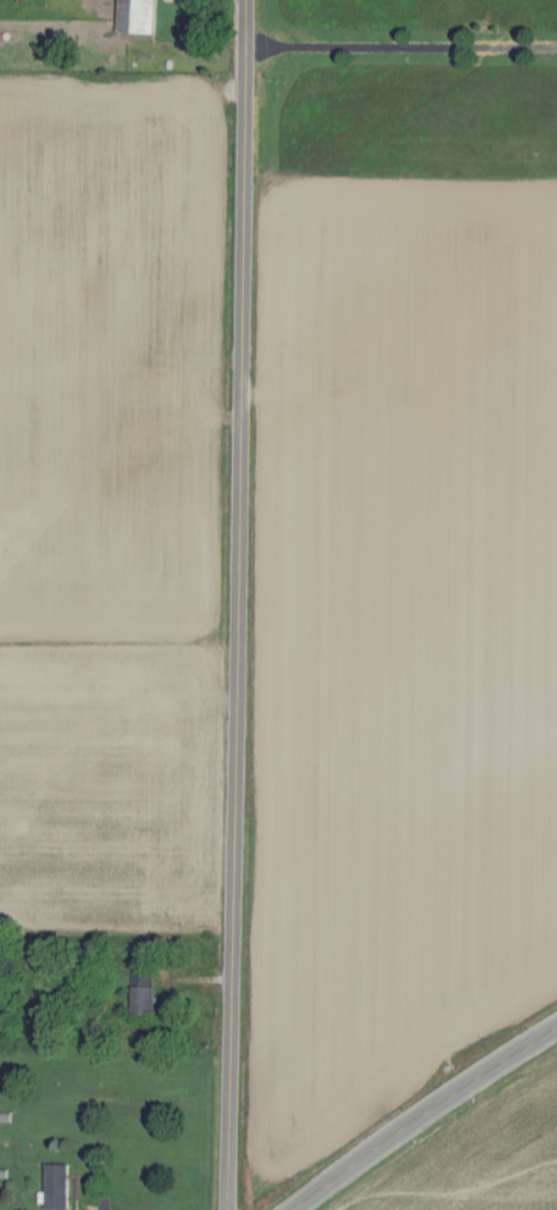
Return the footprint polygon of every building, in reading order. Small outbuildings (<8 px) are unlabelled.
[(158,34),(160,0),(122,0),(121,33),(158,34)] [(159,986),(136,986),(136,1014),(160,1014),(159,986)] [(73,1164),(50,1164),(49,1209),(73,1209),(73,1164)]
